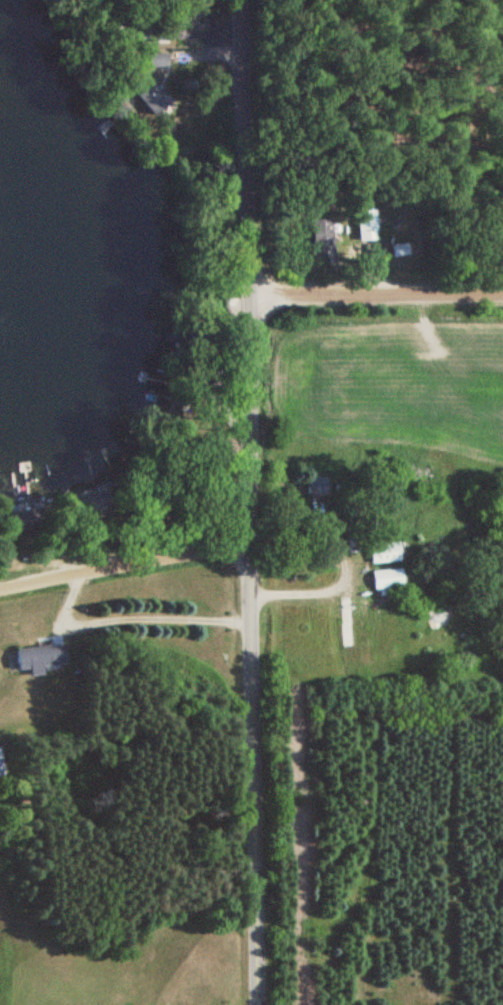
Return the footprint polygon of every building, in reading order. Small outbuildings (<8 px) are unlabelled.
[(167,55),(148,55),(148,68),(167,68),(167,55)] [(150,81),(134,96),(154,119),(170,104),(150,81)] [(376,242),(376,211),(358,211),(358,242),(376,242)] [(333,258),(332,220),(312,221),(312,259),(333,258)] [(391,259),(408,256),(406,244),(389,247),(391,259)] [(308,478),(307,496),(324,497),(324,479),(308,478)] [(10,535),(41,529),(36,503),(5,509),(10,535)] [(370,563),(398,562),(397,542),(368,544),(370,563)] [(401,587),(399,568),(371,572),(373,591),(401,587)] [(66,663),(63,643),(15,651),(18,670),(28,668),(30,675),(42,673),(41,667),(66,663)]
